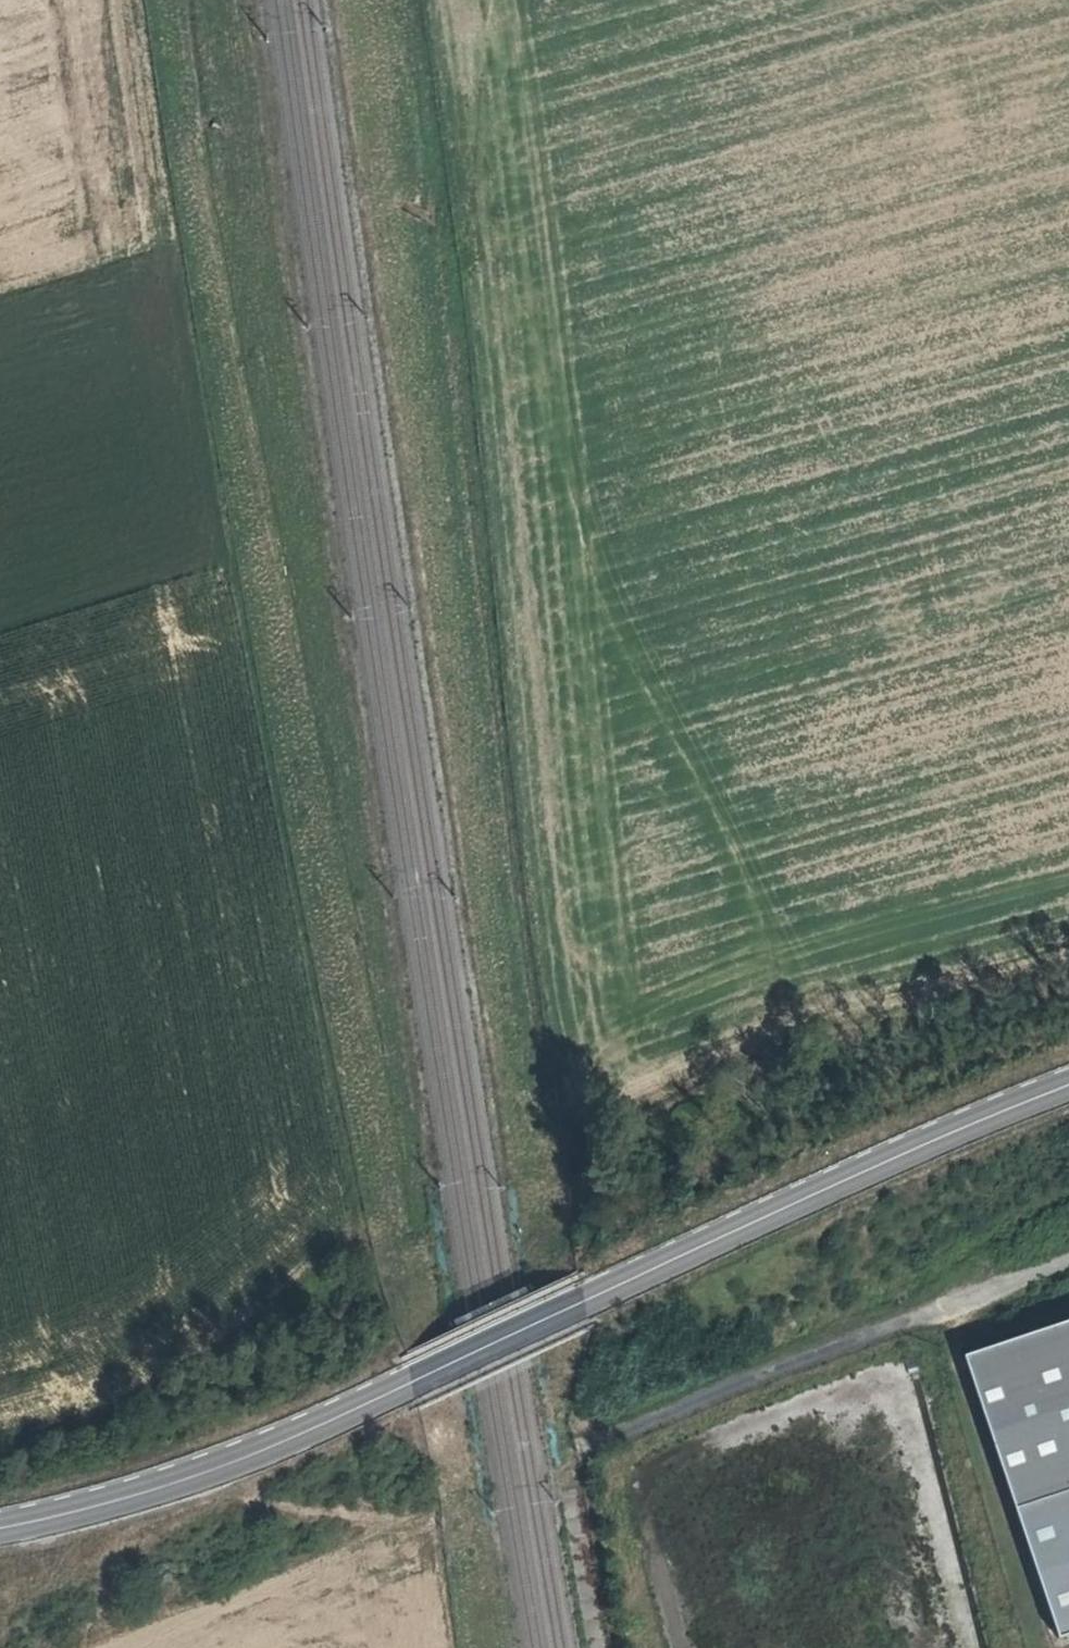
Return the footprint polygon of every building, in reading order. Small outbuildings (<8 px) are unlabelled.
[(964,1360),(1015,1512),(1068,1494),(1068,1325),(964,1360)]
